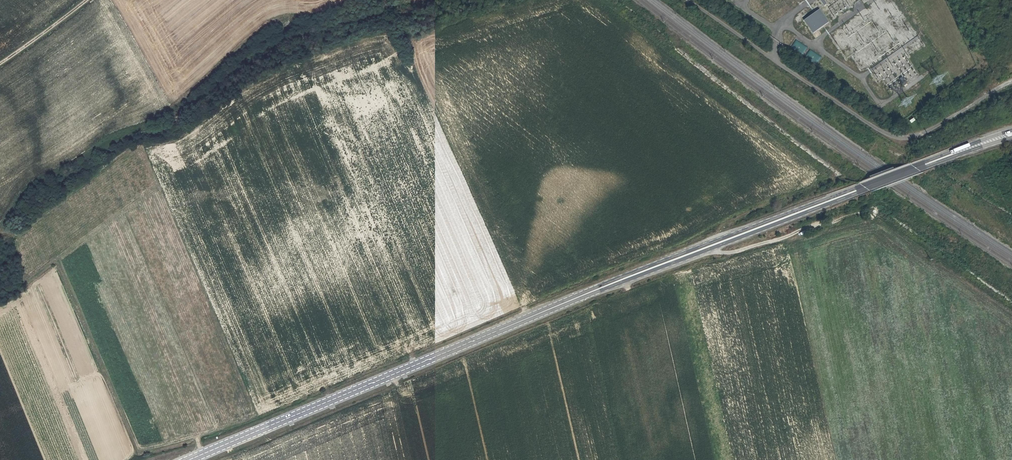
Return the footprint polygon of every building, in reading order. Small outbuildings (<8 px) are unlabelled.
[(819,8),(803,19),(813,32),(828,21),(819,8)] [(794,40),(791,49),(804,53),(807,44),(794,40)] [(809,49),(805,58),(817,64),(821,56),(809,49)]
